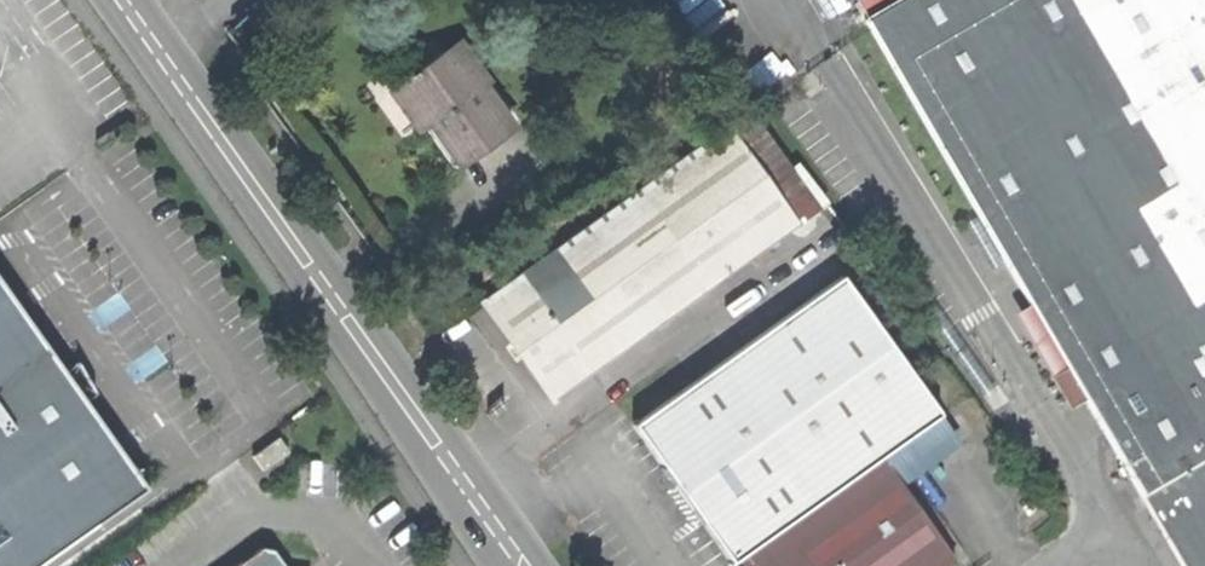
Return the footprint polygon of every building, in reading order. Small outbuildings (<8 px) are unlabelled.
[(862,22),(1181,565),(1204,565),(1204,0),(899,0),(862,22)] [(461,48),(392,96),(407,117),(420,135),(429,128),(457,169),(511,131),(482,90),(488,86),(461,48)] [(517,355),(552,404),(796,230),(726,132),(482,306),(517,355)] [(0,279),(0,565),(32,565),(149,487),(0,279)] [(731,565),(736,565),(882,464),(880,461),(943,417),(847,279),(634,428),(662,468),(703,526),(713,540),(731,565)] [(276,442),(250,460),(262,476),(288,458),(276,442)] [(953,565),(882,464),(736,565),(952,565),(953,565)] [(700,529),(703,526),(662,468),(659,470),(700,529)] [(243,565),(281,565),(273,555),(260,554),(243,565)]
